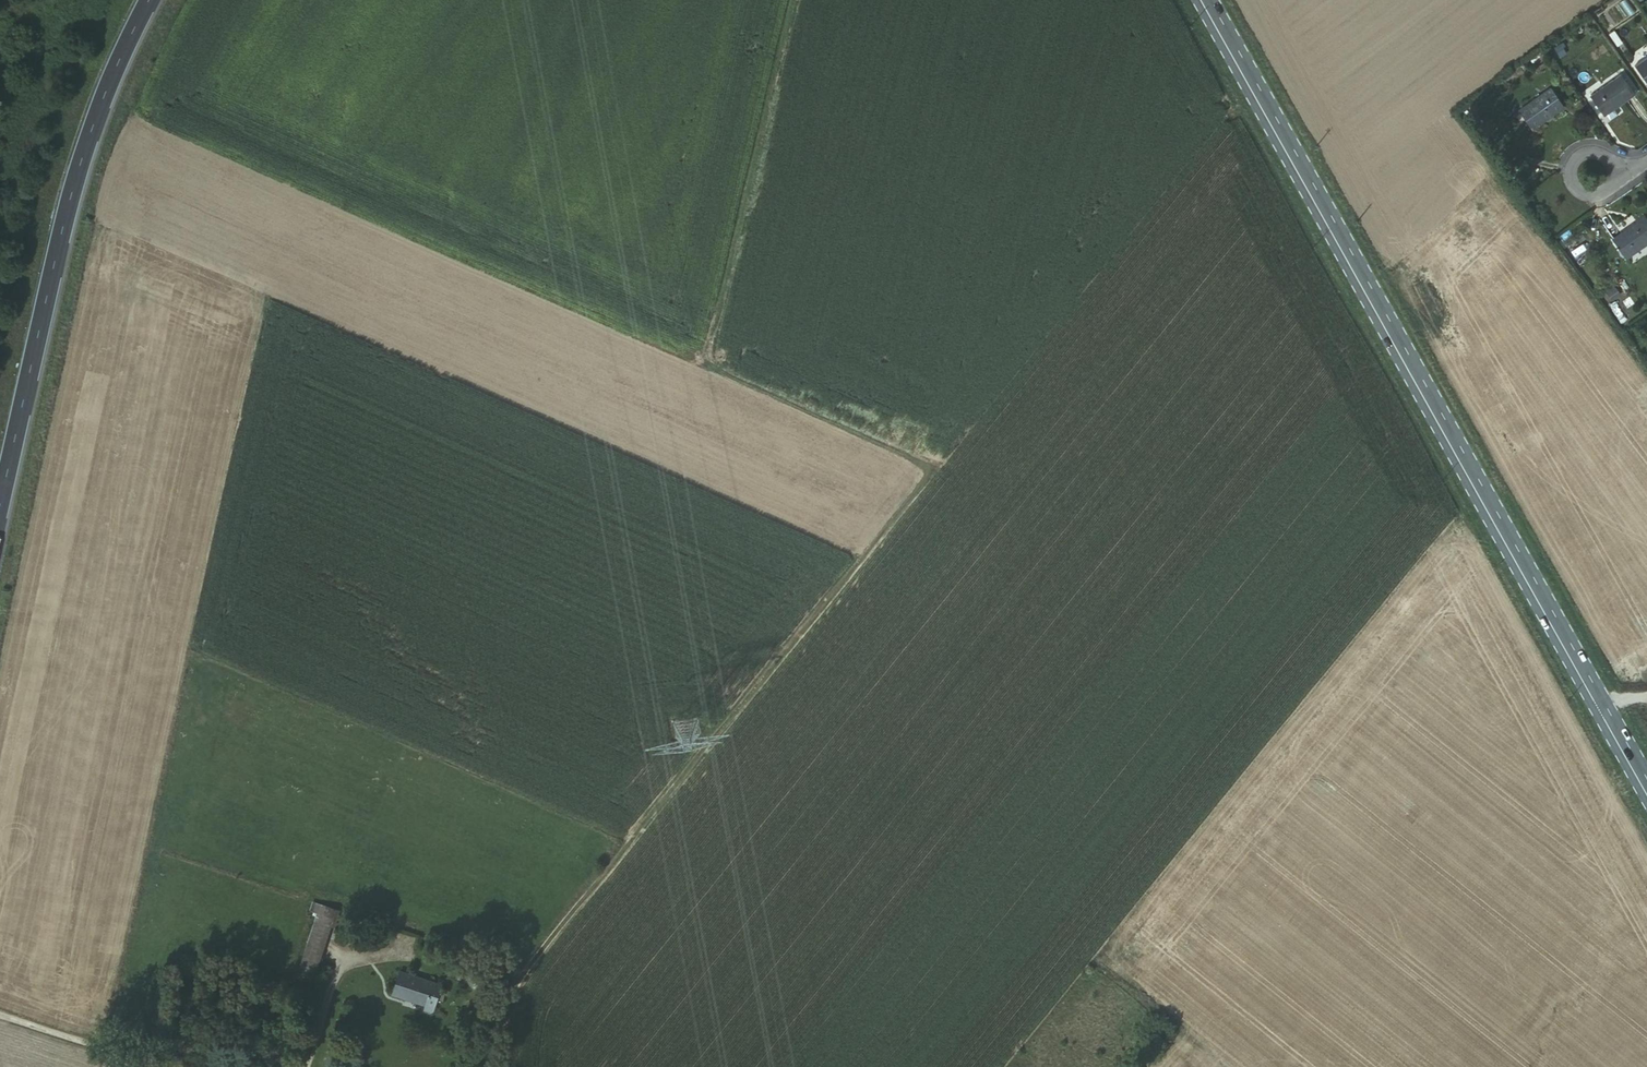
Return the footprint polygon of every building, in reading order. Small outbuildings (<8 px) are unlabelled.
[(1630,65),(1646,90),(1646,55),(1630,65)] [(1633,95),(1621,78),(1593,98),(1604,115),(1633,95)] [(1563,107),(1551,90),(1520,109),(1532,128),(1563,107)] [(1637,217),(1608,237),(1622,256),(1646,239),(1646,230),(1637,217)] [(316,924),(299,970),(318,978),(333,931),(316,924)] [(427,1010),(426,1014),(434,1017),(443,991),(403,976),(395,998),(427,1010)]
